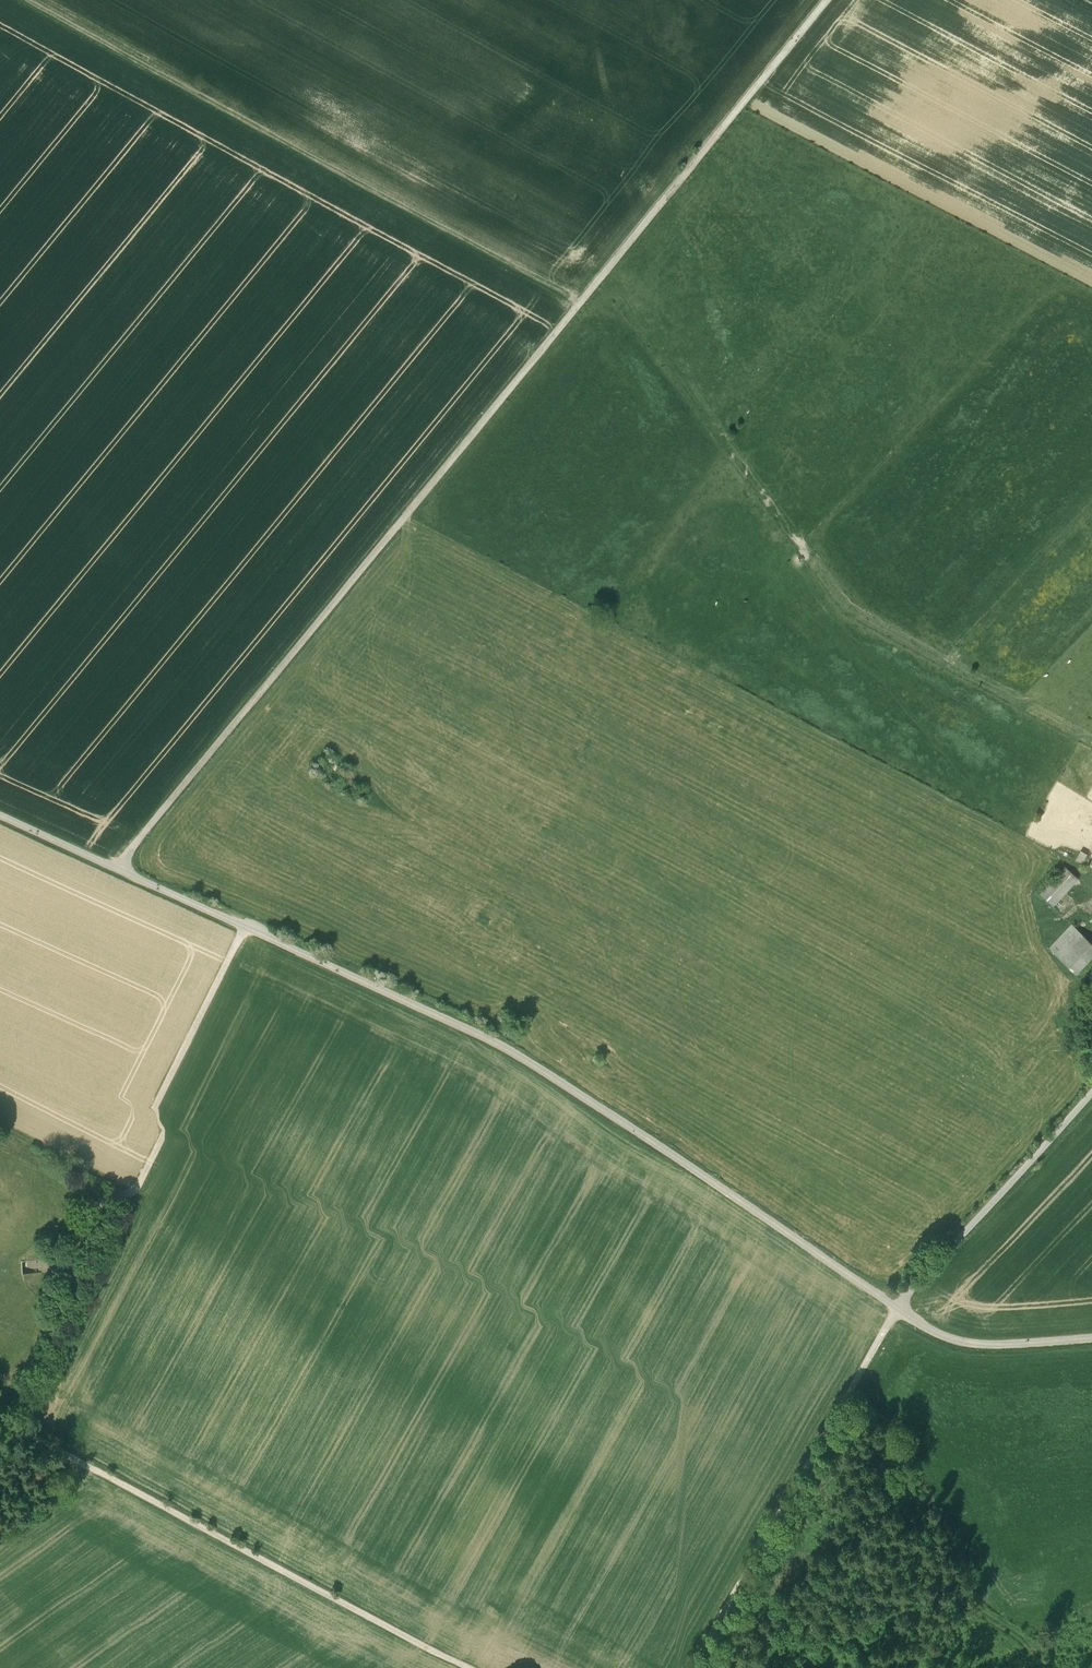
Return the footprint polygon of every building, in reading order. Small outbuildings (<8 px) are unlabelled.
[(1035,895),(1049,908),(1078,879),(1064,866),(1035,895)] [(1044,955),(1075,986),(1091,969),(1091,948),(1071,927),(1044,955)]
